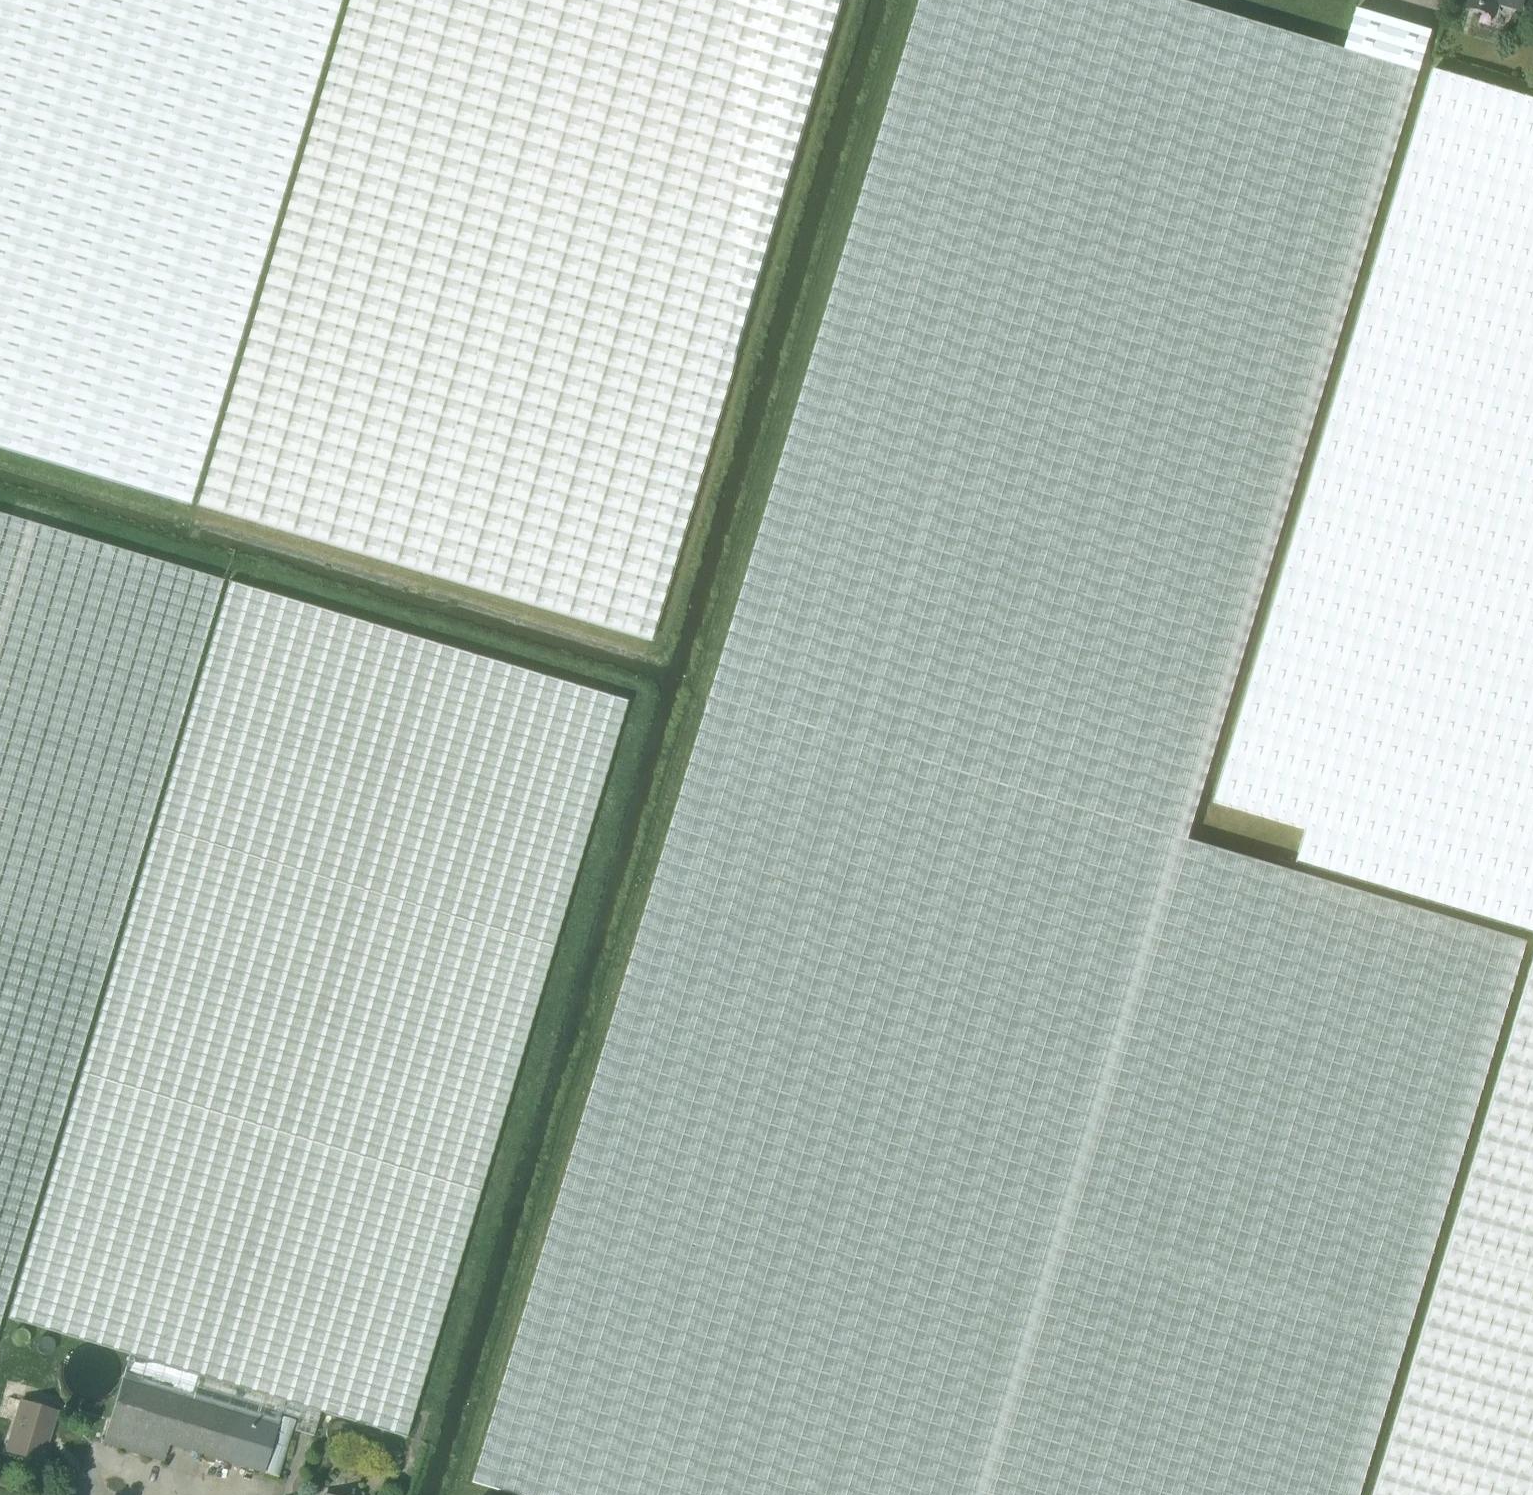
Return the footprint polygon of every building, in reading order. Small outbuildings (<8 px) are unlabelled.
[(186,504),(208,432),(338,0),(0,0),(0,448),(186,504)] [(298,180),(224,427),(200,507),(649,642),(747,315),(841,0),(352,0),(298,180)] [(477,1480),(521,1494),(1360,1494),(1427,1273),(1525,941),(1188,840),(1419,72),(1345,49),(1181,0),(921,0),(477,1480)] [(1468,6),(1484,10),(1487,0),(1470,0),(1468,6)] [(1525,0),(1487,0),(1522,10),(1525,0)] [(1357,8),(1345,49),(1419,72),(1432,31),(1357,8)] [(1214,800),(1306,827),(1297,860),(1522,924),(1532,928),(1532,99),(1433,69),(1214,800)] [(223,581),(0,514),(0,1323),(223,581)] [(122,1378),(279,1426),(283,1414),(299,1419),(295,1431),(314,1437),(320,1414),(405,1440),(628,701),(229,581),(8,1317),(129,1354),(122,1378)] [(1371,1494),(1532,1494),(1532,950),(1371,1494)] [(264,1475),(279,1426),(122,1378),(103,1442),(163,1460),(168,1443),(264,1475)] [(41,1461),(56,1410),(21,1400),(6,1450),(41,1461)]
